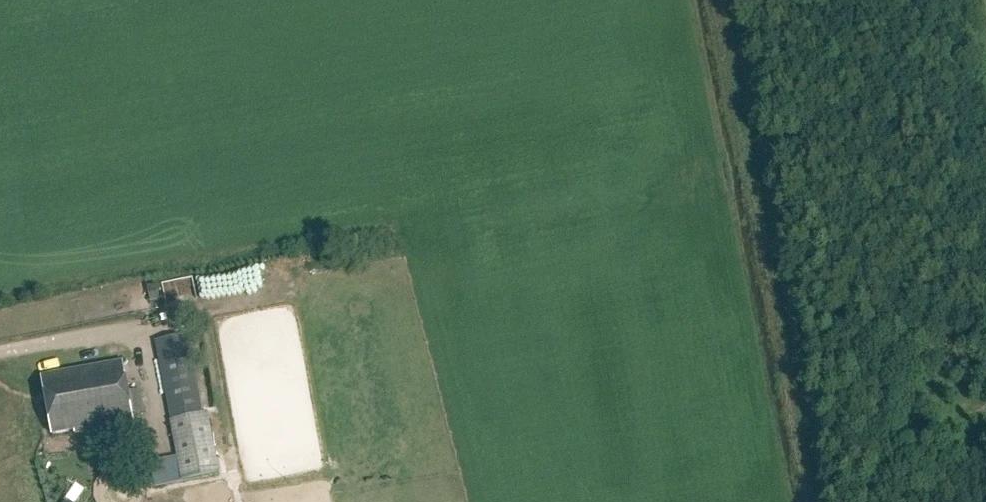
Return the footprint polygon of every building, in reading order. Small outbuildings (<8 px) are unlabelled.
[(165,281),(167,301),(198,299),(196,279),(165,281)] [(157,285),(147,286),(150,302),(160,300),(157,285)] [(171,420),(169,421),(176,457),(151,463),(156,487),(181,482),(181,481),(219,473),(207,413),(203,414),(188,336),(156,342),(171,420)] [(135,427),(123,363),(43,377),(53,436),(74,432),(75,437),(135,427)]
